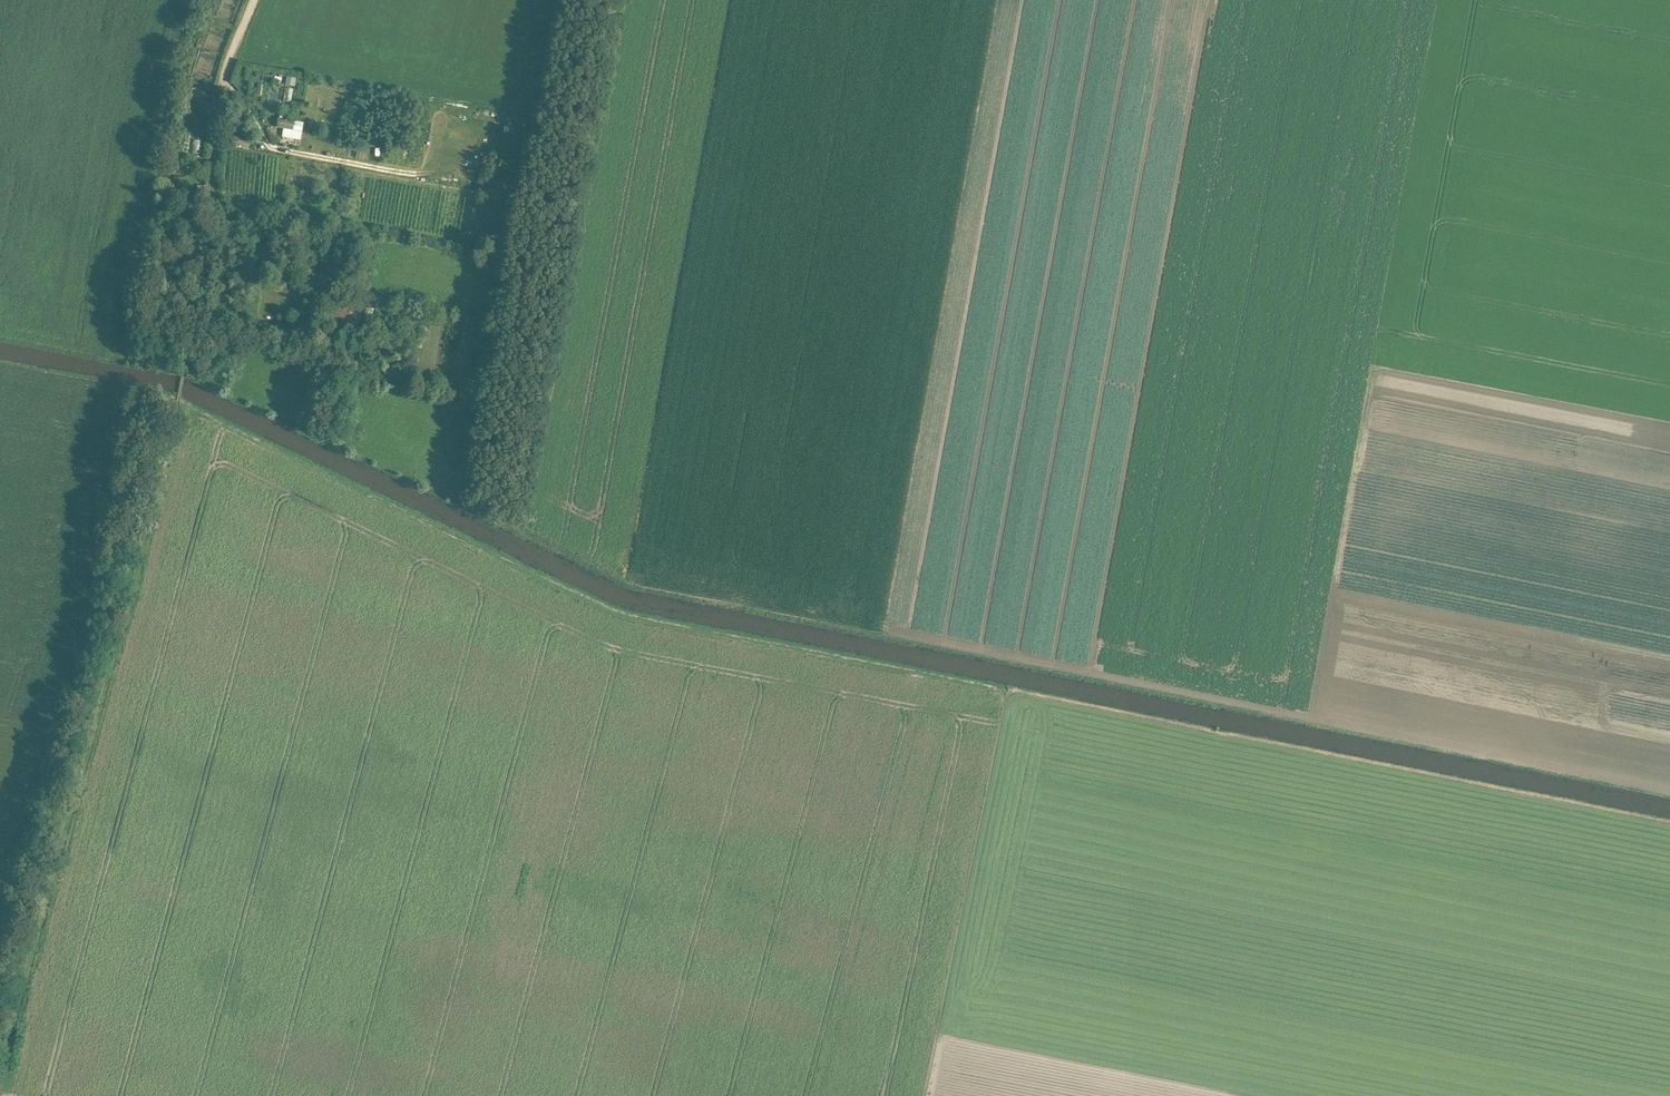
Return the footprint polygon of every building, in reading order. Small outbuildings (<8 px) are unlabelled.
[(278,128),(293,130),(295,123),(279,120),(278,128)] [(236,137),(235,147),(248,150),(250,139),(236,137)] [(484,242),(483,248),(503,251),(509,253),(510,247),(504,246),(484,242)]
